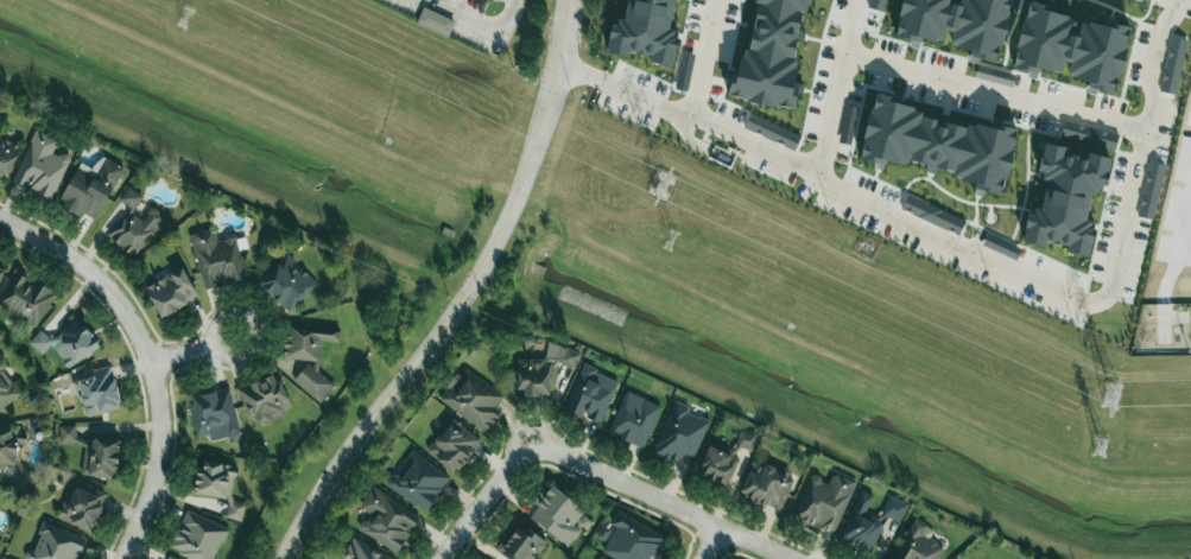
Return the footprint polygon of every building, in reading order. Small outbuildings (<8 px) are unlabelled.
[(648,62),(672,66),(677,39),(677,38),(678,32),(673,31),(673,30),(669,28),(674,0),(627,0),(623,19),(617,18),(616,25),(614,25),(610,25),(608,38),(609,38),(607,51),(617,53),(617,56),(628,57),(628,51),(634,51),(634,53),(644,56),(645,55),(650,56),(648,62)] [(754,2),(754,0),(809,0),(809,4),(806,4),(805,12),(794,9),(793,13),(800,14),(797,30),(805,32),(803,43),(796,42),(792,58),(785,57),(794,59),(793,68),(796,68),(793,83),(798,83),(797,84),(804,85),(802,96),(797,95),(794,110),(791,109),(791,108),(773,104),(772,107),(747,102),(747,100),(742,100),(742,97),(727,94),(731,69),(737,70),(739,57),(742,57),(745,50),(754,51),(755,51),(748,50),(756,5),(765,6),(765,4),(754,2)] [(897,21),(898,23),(895,36),(910,40),(908,46),(918,47),(919,42),(920,42),(921,38),(935,42),(935,39),(943,42),(946,31),(951,32),(949,43),(957,44),(956,47),(970,51),(969,55),(970,56),(969,62),(977,64),(978,58),(995,63),(995,59),(994,59),(997,47),(1000,47),(1003,34),(1005,34),(1007,27),(1006,26),(1008,17),(1006,17),(1007,12),(1011,0),(960,0),(959,2),(954,1),(954,0),(902,0),(898,15),(899,17),(897,21)] [(1016,47),(1014,53),(1015,53),(1013,68),(1027,71),(1026,77),(1035,80),(1037,74),(1038,72),(1039,69),(1052,72),(1052,71),(1060,74),(1064,62),(1070,63),(1066,74),(1075,76),(1073,78),(1088,82),(1087,87),(1088,87),(1087,93),(1095,95),(1096,90),(1113,94),(1113,91),(1111,90),(1115,78),(1117,78),(1121,65),(1122,65),(1125,58),(1123,57),(1126,49),(1123,47),(1125,44),(1125,43),(1127,31),(1129,31),(1129,28),(1121,26),(1111,24),(1114,19),(1107,17),(1103,27),(1089,23),(1088,25),(1079,24),(1077,33),(1072,32),(1075,21),(1066,19),(1066,17),(1052,13),(1054,2),(1046,0),(1045,7),(1038,5),(1038,4),(1028,1),(1027,5),(1028,5),(1026,17),(1025,17),(1024,21),(1021,21),(1015,46),(1016,47)] [(415,23),(447,38),(455,22),(423,7),(415,23)] [(1188,39),(1171,35),(1167,54),(1159,92),(1175,95),(1188,39)] [(1015,133),(887,107),(889,97),(873,93),(859,162),(883,167),(885,161),(908,166),(909,161),(926,165),(925,172),(936,174),(936,172),(976,181),(974,192),(1001,198),(1015,133)] [(794,151),(800,137),(748,112),(741,127),(794,151)] [(12,183),(53,199),(69,158),(52,152),(57,140),(33,131),(12,183)] [(0,137),(0,175),(7,178),(21,146),(0,137)] [(1088,257),(1095,222),(1086,220),(1091,192),(1102,194),(1109,158),(1087,154),(1086,159),(1066,155),(1068,149),(1044,144),(1037,179),(1046,181),(1040,210),(1030,207),(1023,243),(1044,247),(1045,242),(1066,246),(1065,253),(1088,257)] [(77,168),(58,202),(94,223),(124,169),(104,158),(94,177),(77,168)] [(1163,164),(1145,162),(1138,218),(1156,220),(1163,164)] [(108,240),(138,258),(163,216),(151,209),(144,220),(132,213),(142,196),(127,187),(117,203),(126,208),(108,240)] [(966,218),(906,197),(900,212),(960,234),(966,218)] [(203,291),(246,280),(235,235),(216,240),(214,229),(190,235),(203,291)] [(317,283),(286,255),(258,286),(289,314),(317,283)] [(145,287),(159,318),(197,300),(183,269),(145,287)] [(33,284),(14,273),(0,299),(0,309),(36,329),(56,293),(35,281),(33,284)] [(30,340),(38,355),(54,347),(66,368),(99,351),(83,320),(47,339),(44,332),(30,340)] [(321,342),(339,343),(340,328),(286,325),(283,359),(308,361),(292,383),(320,403),(334,384),(319,373),(321,342)] [(580,355),(546,341),(546,352),(543,360),(516,360),(516,389),(533,396),(547,397),(553,382),(554,363),(558,363),(574,370),(580,355)] [(22,396),(0,362),(0,410),(22,396)] [(602,423),(617,379),(580,366),(563,412),(581,419),(582,416),(602,423)] [(73,375),(82,417),(120,409),(111,367),(73,375)] [(438,402),(487,434),(501,412),(495,408),(503,395),(460,367),(438,402)] [(238,389),(255,428),(292,412),(275,373),(238,389)] [(186,398),(196,437),(226,430),(228,440),(241,437),(229,388),(186,398)] [(660,405),(623,393),(609,437),(646,449),(660,405)] [(652,455),(679,465),(682,458),(692,462),(708,421),(687,413),(690,407),(673,400),(652,455)] [(481,441),(453,419),(426,452),(454,475),(481,441)] [(81,475),(114,480),(120,442),(75,436),(76,428),(61,426),(58,443),(85,446),(81,475)] [(17,466),(13,491),(31,494),(35,467),(15,465),(18,445),(25,446),(26,433),(0,430),(0,464),(17,466)] [(752,451),(756,435),(739,431),(735,447),(752,451)] [(707,443),(697,477),(728,485),(738,451),(707,443)] [(426,513),(450,476),(412,452),(395,478),(391,475),(384,486),(426,513)] [(740,494),(780,512),(795,477),(755,459),(740,494)] [(193,494),(228,499),(225,518),(242,521),(245,503),(231,501),(236,467),(204,461),(202,471),(197,470),(193,494)] [(855,481),(833,473),(829,483),(810,476),(794,519),(835,535),(855,481)] [(57,518),(91,533),(107,495),(77,483),(68,506),(63,504),(57,518)] [(528,519),(570,548),(592,517),(547,485),(534,504),(537,506),(528,519)] [(420,518),(372,487),(358,508),(368,515),(358,530),(396,555),(420,518)] [(839,542),(871,553),(884,517),(900,523),(907,504),(887,497),(879,518),(866,513),(872,495),(858,490),(839,542)] [(228,528),(185,511),(169,551),(189,558),(216,558),(215,558),(228,528)] [(615,528),(602,553),(613,558),(653,558),(665,538),(618,511),(610,525),(615,528)] [(943,547),(929,540),(934,530),(913,519),(892,558),(936,558),(943,547)] [(42,523),(33,551),(27,549),(24,558),(78,558),(85,538),(42,523)] [(546,543),(519,524),(499,553),(507,558),(535,558),(546,543)] [(351,538),(341,558),(343,558),(394,558),(351,538)]
